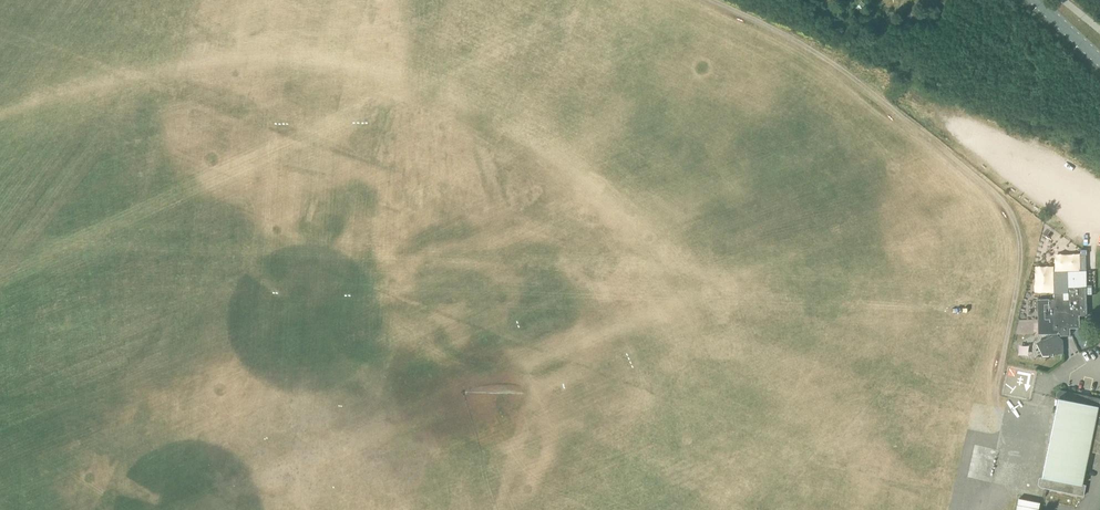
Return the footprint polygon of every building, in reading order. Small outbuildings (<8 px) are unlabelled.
[(1039,329),(1071,328),(1080,328),(1080,316),(1088,315),(1087,287),(1068,287),(1069,298),(1065,298),(1065,293),(1054,293),(1054,299),(1038,299),(1039,329)] [(1038,343),(1044,355),(1049,354),(1049,355),(1050,355),(1050,353),(1064,353),(1064,342),(1059,342),(1058,333),(1060,333),(1060,336),(1066,336),(1071,336),(1071,328),(1039,329),(1039,334),(1053,334),(1053,335),(1038,343)] [(1097,398),(1061,390),(1058,392),(1057,396),(1060,399),(1057,408),(1044,476),(1040,478),(1039,484),(1041,487),(1048,488),(1071,492),(1084,495),(1086,484),(1083,484),(1090,451),(1099,453),(1099,398),(1097,398)] [(1041,502),(1019,498),(1017,509),(1039,509),(1041,502)]
